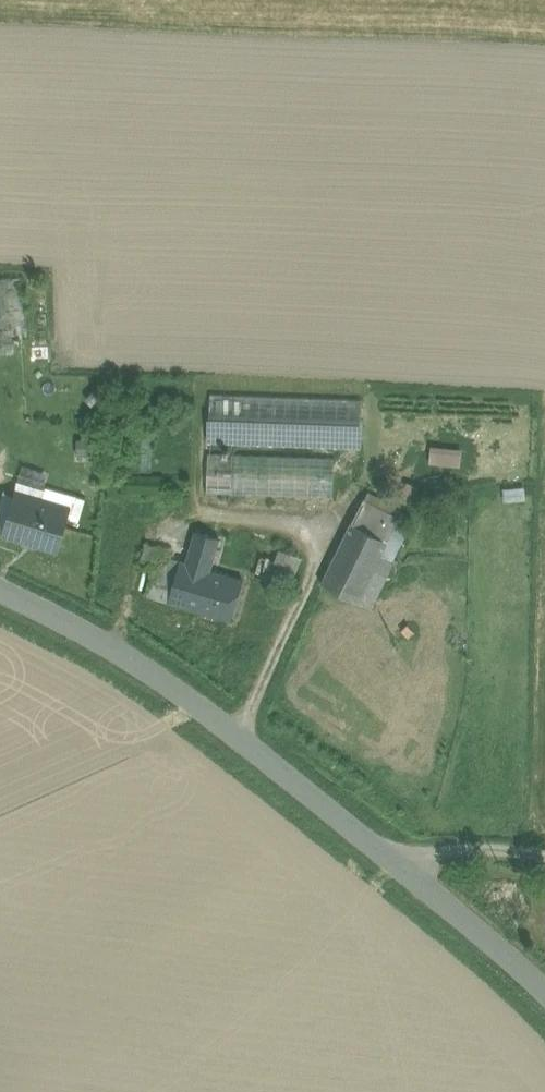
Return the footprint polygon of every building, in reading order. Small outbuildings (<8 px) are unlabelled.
[(0,283),(0,340),(28,338),(23,281),(0,283)] [(14,357),(14,346),(0,347),(0,358),(14,357)] [(362,399),(211,393),(209,444),(360,449),(362,399)] [(80,412),(80,423),(96,422),(96,411),(80,412)] [(135,427),(136,470),(155,469),(153,426),(135,427)] [(81,438),(81,452),(100,451),(99,437),(81,438)] [(429,444),(428,463),(458,464),(458,445),(429,444)] [(334,457),(208,452),(207,493),(333,498),(334,457)] [(162,480),(137,481),(137,492),(163,491),(162,480)] [(507,490),(507,502),(524,502),(524,491),(507,490)] [(70,507),(17,492),(5,533),(58,548),(70,507)] [(361,502),(399,519),(403,509),(366,492),(361,502)] [(352,522),(388,541),(398,521),(399,519),(361,502),(352,522)] [(412,527),(398,521),(388,541),(374,570),(387,576),(412,527)] [(352,522),(322,583),(358,602),(374,570),(388,541),(352,522)] [(161,531),(155,555),(168,558),(172,543),(191,548),(194,540),(161,531)] [(191,548),(187,563),(184,562),(172,602),(199,610),(210,571),(213,562),(220,538),(196,531),(194,540),(191,548)] [(172,543),(168,558),(184,562),(187,563),(191,548),(172,543)] [(289,553),(279,581),(291,586),(301,557),(289,553)] [(273,560),(261,556),(255,576),(267,579),(273,560)] [(168,558),(158,598),(172,602),(184,562),(168,558)] [(210,571),(244,580),(246,572),(213,562),(210,571)] [(374,570),(358,602),(371,609),(387,576),(374,570)] [(244,580),(210,571),(199,610),(232,620),(244,580)]
